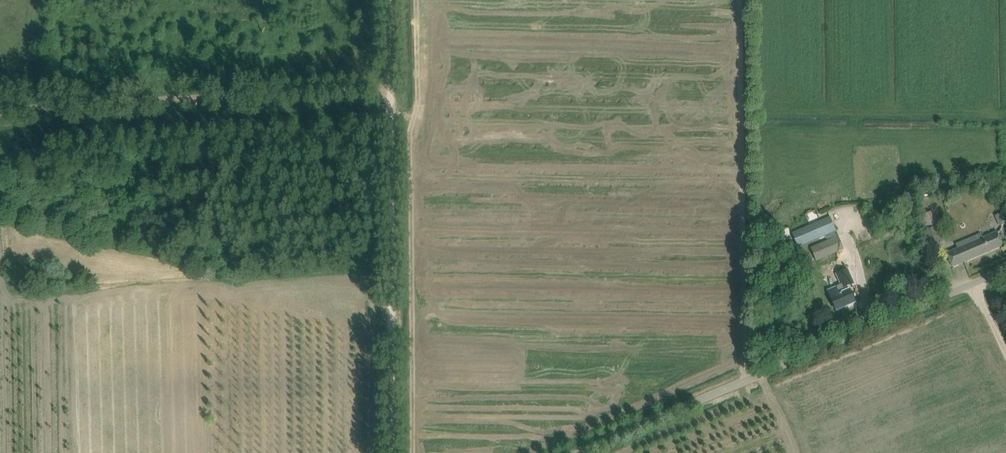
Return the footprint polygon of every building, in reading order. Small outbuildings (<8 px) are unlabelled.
[(942,242),(933,211),(920,215),(929,246),(942,242)] [(1005,224),(1005,217),(1004,212),(998,215),(1002,225),(1005,224)] [(830,216),(792,233),(798,247),(825,235),(828,241),(811,248),(816,261),(843,249),(844,249),(830,216)] [(1003,245),(999,236),(997,231),(983,237),(981,233),(955,244),(957,248),(947,253),(949,258),(952,267),(1003,245)] [(854,283),(850,274),(848,270),(837,275),(844,292),(839,294),(836,287),(828,291),(836,310),(855,302),(850,289),(849,289),(848,286),(854,283)]
